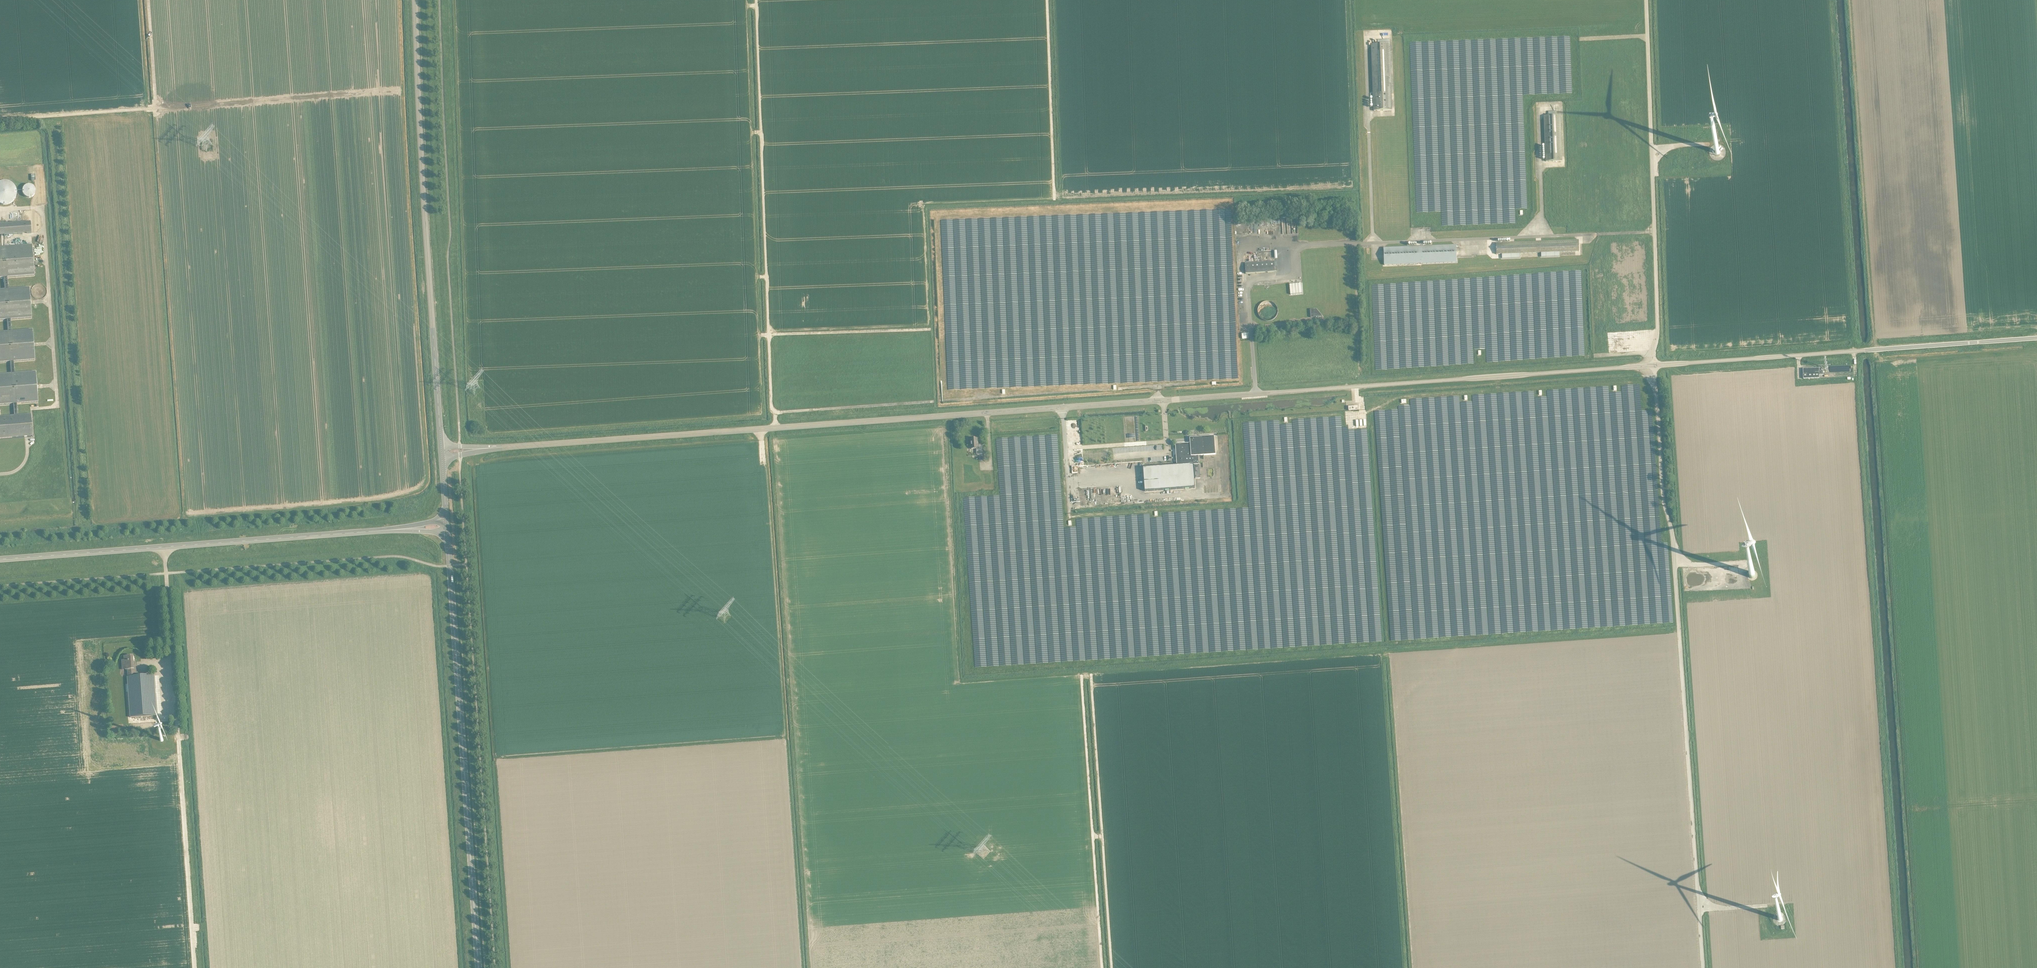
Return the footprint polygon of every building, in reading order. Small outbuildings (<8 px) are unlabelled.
[(1371,45),(1374,111),(1391,110),(1388,44),(1371,45)] [(1544,111),(1544,108),(1551,108),(1551,101),(1543,102),(1543,104),(1537,105),(1537,111),(1544,111)] [(1544,116),(1546,161),(1561,161),(1560,115),(1544,116)] [(4,205),(5,205),(6,204),(7,204),(8,204),(9,203),(10,203),(11,202),(12,202),(13,201),(14,200),(14,199),(15,199),(15,198),(16,197),(16,196),(16,195),(16,194),(16,193),(16,192),(16,191),(16,190),(16,189),(15,188),(15,187),(14,186),(14,185),(13,184),(12,183),(11,183),(10,182),(9,182),(8,181),(7,181),(6,181),(5,181),(4,181),(3,181),(2,181),(1,181),(0,181),(0,204),(1,204),(2,204),(3,205),(4,205)] [(28,197),(29,197),(30,197),(31,197),(32,196),(33,196),(33,195),(34,195),(34,194),(35,194),(35,193),(35,192),(35,191),(35,190),(35,189),(35,188),(34,188),(34,187),(33,186),(32,186),(32,185),(31,185),(30,185),(30,184),(29,184),(28,184),(27,185),(26,185),(25,185),(24,186),(24,187),(23,187),(23,188),(23,189),(22,189),(22,190),(22,191),(22,192),(22,193),(23,193),(23,194),(23,195),(24,195),(24,196),(25,196),(25,197),(26,197),(27,197),(28,197)] [(31,232),(30,222),(0,224),(0,235),(31,232)] [(1038,245),(1038,233),(1028,234),(1028,246),(1038,245)] [(1496,244),(1496,254),(1579,251),(1578,241),(1496,244)] [(7,320),(8,331),(0,331),(0,363),(10,362),(11,373),(0,374),(0,405),(13,404),(14,415),(0,417),(0,438),(32,436),(31,414),(18,415),(17,404),(38,402),(36,371),(14,373),(14,362),(35,360),(32,329),(11,331),(10,320),(31,318),(29,287),(8,288),(7,277),(34,275),(32,244),(0,247),(0,278),(3,278),(4,289),(0,289),(0,320),(7,320)] [(1383,248),(1384,265),(1456,262),(1456,245),(1383,248)] [(1245,262),(1246,272),(1272,271),(1272,261),(1245,262)] [(1099,291),(1106,291),(1105,268),(1098,269),(1099,291)] [(975,328),(999,326),(995,275),(971,277),(975,328)] [(1289,285),(1290,294),(1302,293),(1301,284),(1289,285)] [(1014,325),(1029,324),(1026,289),(1011,291),(1014,325)] [(1175,295),(1176,312),(1186,312),(1186,306),(1187,306),(1186,298),(1178,298),(1178,295),(1175,295)] [(1275,313),(1276,311),(1275,310),(1275,308),(1274,306),(1273,305),(1271,304),(1270,303),(1268,302),(1266,302),(1265,303),(1263,303),(1261,304),(1260,305),(1259,306),(1258,308),(1258,310),(1258,311),(1258,313),(1258,315),(1259,316),(1260,318),(1262,319),(1264,320),(1265,320),(1267,320),(1269,320),(1271,319),(1272,319),(1273,317),(1274,316),(1275,315),(1275,313)] [(1803,378),(1819,378),(1819,375),(1823,375),(1823,368),(1803,368),(1803,378)] [(1175,444),(1176,466),(1199,464),(1198,456),(1215,455),(1214,436),(1195,437),(1195,439),(1194,440),(1194,439),(1191,442),(1192,442),(1191,443),(1190,443),(1175,444)] [(970,439),(971,449),(976,448),(976,454),(983,453),(982,445),(978,445),(978,438),(970,439)] [(1176,466),(1143,468),(1145,491),(1195,488),(1193,465),(1176,466)] [(1535,482),(1546,480),(1546,478),(1546,475),(1547,469),(1544,469),(1543,477),(1542,478),(1541,480),(1539,479),(1538,476),(1530,475),(1532,474),(1527,474),(1526,470),(1526,475),(1527,486),(1535,485),(1535,482)] [(1092,512),(1101,511),(1099,490),(1094,491),(1094,490),(1087,491),(1086,477),(1080,478),(1082,506),(1086,505),(1086,509),(1092,508),(1092,512)] [(1041,528),(1052,526),(1047,480),(1036,481),(1041,528)] [(1016,501),(1010,501),(1012,518),(1014,517),(1014,521),(1020,520),(1020,522),(1027,521),(1025,508),(1025,509),(1024,502),(1020,502),(1020,499),(1018,499),(1018,497),(1015,498),(1016,501)] [(1582,523),(1582,514),(1568,514),(1568,523),(1582,523)] [(1093,531),(1093,539),(1096,539),(1096,541),(1107,541),(1107,530),(1093,531)] [(1058,578),(1057,560),(1052,561),(1052,554),(1045,555),(1046,560),(1040,561),(1042,579),(1047,579),(1047,575),(1049,575),(1049,579),(1058,578)] [(1014,560),(1015,578),(1022,578),(1028,578),(1032,578),(1031,557),(1024,558),(1024,556),(1019,556),(1019,560),(1014,560)] [(1537,578),(1590,574),(1589,563),(1576,564),(1576,567),(1555,568),(1555,565),(1545,566),(1545,563),(1536,563),(1537,578)] [(122,665),(125,665),(125,669),(128,669),(128,677),(127,677),(130,717),(157,715),(154,675),(136,676),(135,661),(133,661),(133,656),(124,656),(125,660),(122,660),(122,665)]
